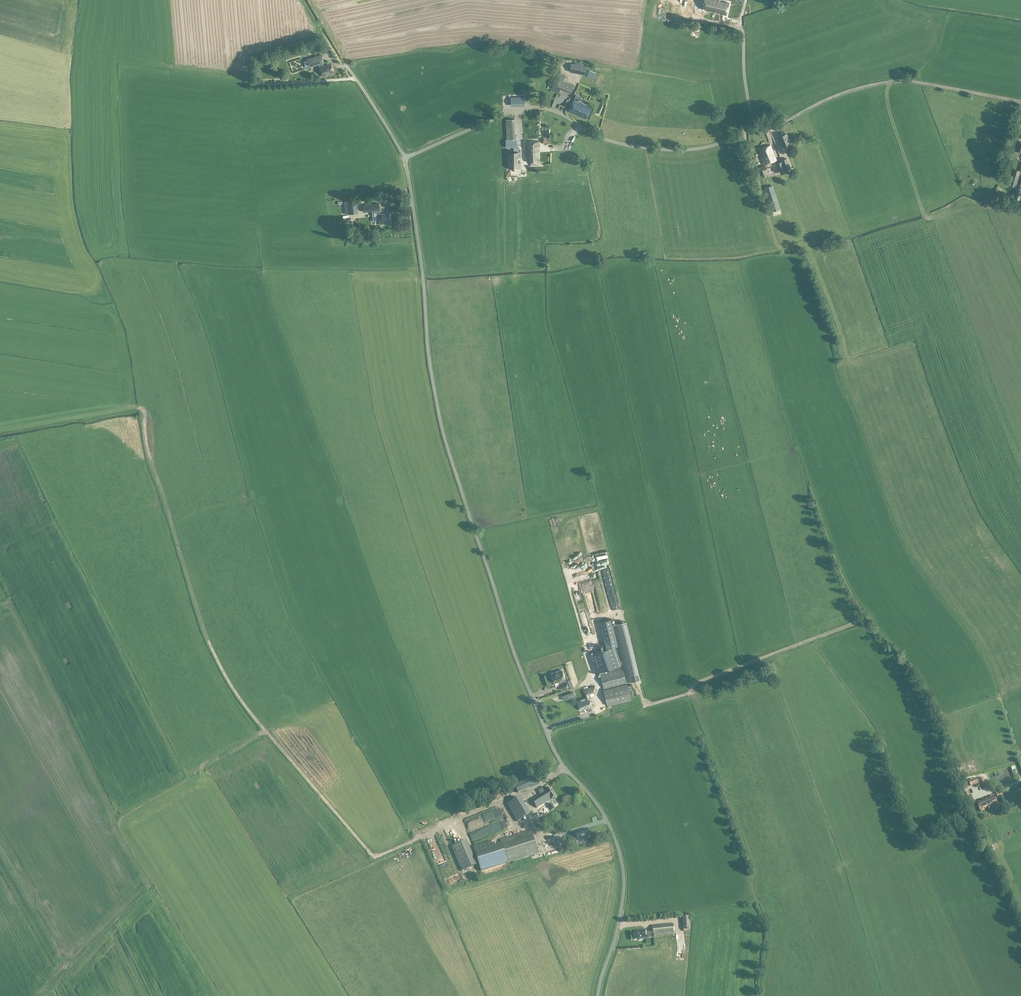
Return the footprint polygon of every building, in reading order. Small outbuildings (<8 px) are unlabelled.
[(729,3),(717,0),(704,0),(702,9),(726,15),(729,3)] [(319,64),(320,67),(323,76),(327,75),(326,74),(334,72),(331,64),(324,66),(323,63),(324,63),(322,54),(307,59),(307,60),(303,61),(305,67),(309,66),(309,67),(319,64)] [(585,74),(586,66),(572,63),(570,71),(585,74)] [(571,93),(574,85),(563,81),(566,75),(562,74),(558,72),(555,78),(550,91),(558,94),(560,89),(571,93)] [(511,105),(526,105),(526,99),(525,97),(511,98),(511,105)] [(590,108),(577,102),(578,101),(576,100),(575,101),(574,101),(571,106),(569,112),(586,118),(588,113),(590,108)] [(514,124),(506,124),(507,139),(515,139),(514,124)] [(790,144),(786,133),(779,136),(783,147),(790,144)] [(540,162),(539,150),(539,141),(528,141),(528,150),(527,150),(528,162),(540,162)] [(762,156),(761,156),(764,165),(776,160),(770,145),(759,149),(762,156)] [(521,152),(520,152),(514,152),(508,152),(508,169),(521,168),(521,163),(518,163),(518,157),(521,157),(521,152)] [(791,168),(787,158),(781,160),(782,161),(785,170),(786,170),(791,168)] [(785,170),(782,161),(776,163),(781,174),(786,172),(786,170),(785,170)] [(1011,180),(1017,182),(1020,171),(1014,169),(1011,180)] [(772,212),(780,209),(773,185),(764,188),(772,212)] [(1004,197),(1005,194),(997,189),(995,192),(1004,197)] [(346,214),(358,213),(357,200),(344,202),(346,214)] [(377,221),(379,221),(379,224),(383,224),(383,222),(390,221),(389,213),(380,215),(379,203),(363,205),(364,212),(376,210),(377,221)] [(610,584),(609,573),(605,573),(604,565),(600,566),(602,585),(610,584)] [(604,586),(609,608),(616,607),(613,589),(612,589),(611,585),(604,586)] [(578,613),(583,611),(577,587),(572,588),(578,613)] [(596,674),(618,666),(622,665),(624,664),(617,646),(618,645),(612,619),(600,621),(607,649),(589,655),(596,674)] [(628,682),(639,679),(625,621),(614,624),(628,682)] [(623,667),(622,665),(618,666),(618,668),(600,673),(604,689),(627,683),(623,667)] [(561,690),(568,687),(567,681),(566,682),(565,679),(562,670),(551,674),(554,683),(559,681),(560,684),(559,684),(561,690)] [(631,700),(627,684),(603,690),(607,706),(631,700)] [(585,696),(588,695),(597,692),(595,686),(583,690),(585,696)] [(573,692),(562,696),(563,701),(575,697),(573,692)] [(585,698),(583,699),(577,701),(581,710),(592,706),(589,698),(588,695),(585,696),(585,698)] [(515,785),(518,793),(540,783),(537,775),(515,785)] [(555,797),(550,788),(546,790),(545,787),(542,789),(538,791),(540,794),(531,799),(537,808),(551,799),(555,797)] [(987,800),(989,806),(997,803),(995,796),(991,798),(987,800)] [(517,822),(530,814),(520,797),(507,805),(517,822)] [(989,806),(987,800),(983,801),(978,803),(980,809),(989,806)] [(589,836),(587,829),(575,832),(578,840),(589,836)] [(502,845),(508,863),(539,854),(531,830),(501,840),(502,845)] [(477,864),(466,840),(451,847),(462,871),(477,864)] [(482,872),(508,863),(502,845),(476,854),(482,872)] [(634,940),(639,939),(639,940),(640,940),(643,940),(643,939),(654,937),(654,936),(674,934),(673,923),(652,925),(653,932),(645,933),(645,930),(633,931),(634,940)]
